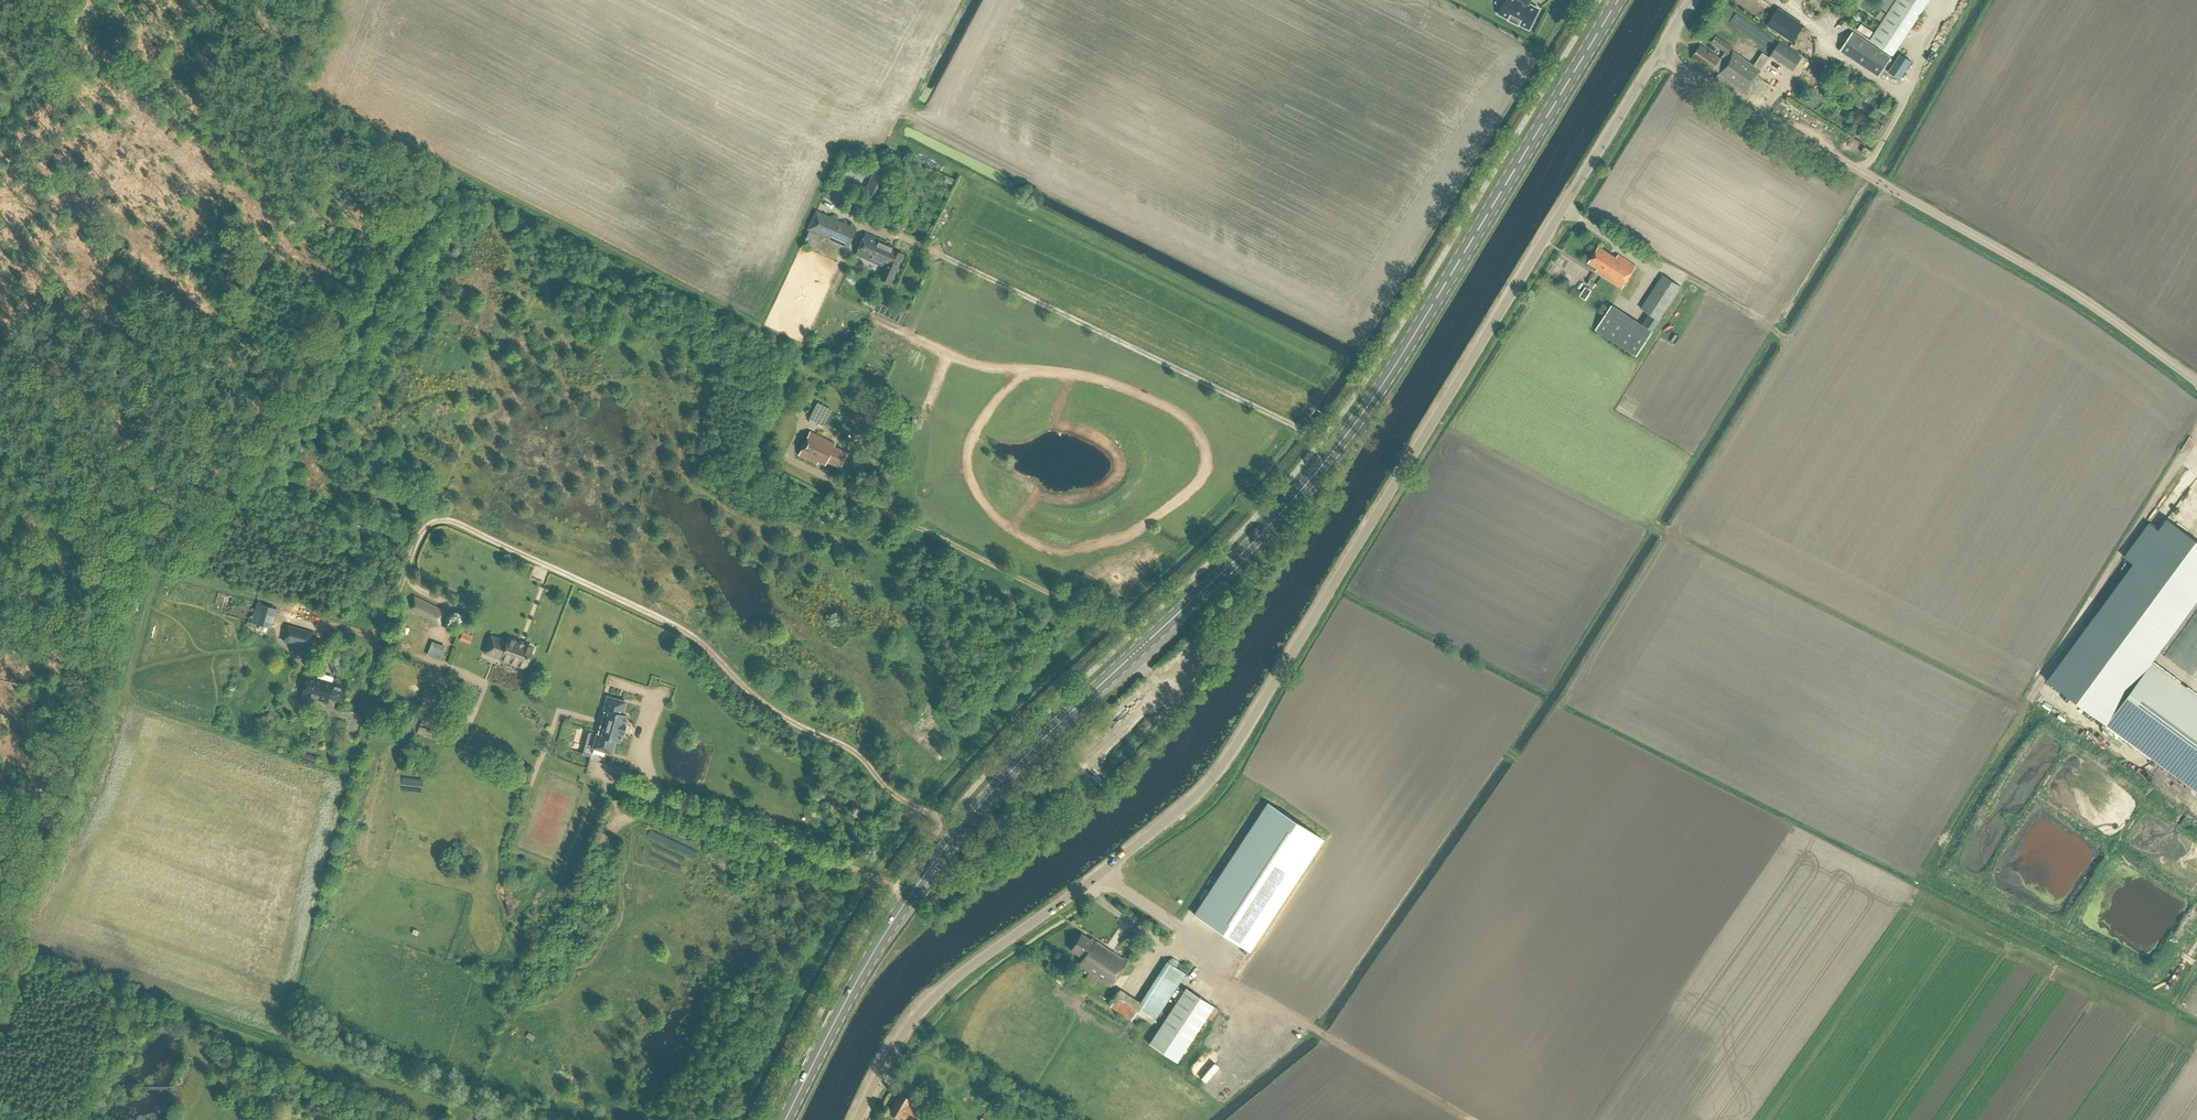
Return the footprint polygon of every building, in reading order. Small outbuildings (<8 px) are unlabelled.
[(1502,16),(1532,30),(1542,11),(1532,6),(1520,0),(1510,0),(1506,8),(1502,16)] [(1878,7),(1887,12),(1895,0),(1883,0),(1878,7)] [(1806,22),(1793,13),(1790,11),(1788,10),(1778,25),(1796,37),(1796,36),(1801,29),(1806,22)] [(1853,31),(1841,50),(1880,76),(1892,57),(1853,31)] [(1763,52),(1754,66),(1734,52),(1731,55),(1728,53),(1733,47),(1716,36),(1711,43),(1725,52),(1720,59),(1700,45),(1691,58),(1712,72),(1714,68),(1720,72),(1715,80),(1748,102),(1754,93),(1761,98),(1770,84),(1763,79),(1758,75),(1761,71),(1761,70),(1770,57),(1763,52)] [(1771,55),(1793,70),(1802,57),(1779,42),(1771,55)] [(1900,54),(1888,73),(1900,81),(1912,63),(1900,54)] [(1858,124),(1866,128),(1871,116),(1863,112),(1858,124)] [(878,198),(892,167),(878,161),(864,192),(878,198)] [(892,228),(897,217),(883,209),(877,220),(892,228)] [(849,245),(856,229),(818,212),(811,228),(849,245)] [(817,245),(821,235),(810,230),(806,240),(817,245)] [(890,283),(903,254),(895,251),(896,249),(886,245),(887,242),(865,233),(856,254),(883,266),(877,278),(890,283)] [(1599,246),(1588,263),(1597,269),(1596,271),(1622,288),(1636,266),(1618,254),(1616,257),(1599,246)] [(861,268),(863,259),(844,255),(842,264),(861,268)] [(1663,275),(1641,308),(1659,320),(1681,287),(1663,275)] [(1588,285),(1593,288),(1596,284),(1591,280),(1588,285)] [(1586,299),(1587,298),(1590,292),(1591,290),(1590,290),(1586,287),(1580,296),(1586,299)] [(1652,332),(1611,305),(1596,329),(1636,355),(1652,332)] [(809,418),(820,423),(823,425),(831,409),(817,402),(809,418)] [(840,468),(847,453),(834,446),(835,444),(810,432),(799,455),(817,464),(819,461),(825,465),(827,461),(840,468)] [(2155,499),(2157,505),(2170,500),(2168,494),(2155,499)] [(2106,724),(2152,662),(2160,651),(2165,655),(2196,611),(2196,542),(2168,521),(2167,520),(2160,530),(2150,523),(2125,557),(2135,564),(2048,681),(2106,724)] [(440,625),(447,611),(415,594),(408,609),(440,625)] [(276,607),(256,601),(250,620),(270,626),(276,607)] [(2165,655),(2196,679),(2196,611),(2165,655)] [(309,648),(313,633),(288,626),(283,641),(309,648)] [(506,643),(491,637),(485,652),(501,658),(502,656),(526,666),(533,648),(524,645),(524,644),(517,642),(516,642),(508,639),(506,643)] [(269,649),(284,654),(287,648),(271,642),(269,649)] [(2152,662),(2106,724),(2196,792),(2196,695),(2152,662)] [(341,702),(346,684),(332,679),(331,681),(307,674),(301,695),(327,702),(328,698),(341,702)] [(621,741),(628,714),(623,712),(627,700),(607,694),(603,709),(608,711),(601,733),(597,732),(593,747),(612,753),(616,740),(621,741)] [(438,721),(441,714),(426,709),(423,716),(438,721)] [(417,734),(420,735),(437,739),(439,732),(419,726),(417,734)] [(409,734),(408,742),(415,743),(416,735),(409,734)] [(565,740),(565,756),(574,756),(574,740),(565,740)] [(585,765),(587,760),(576,756),(574,762),(585,765)] [(1266,802),(1193,914),(1250,951),(1322,839),(1266,802)] [(1079,964),(1089,971),(1084,979),(1092,985),(1098,977),(1106,982),(1111,985),(1127,961),(1095,940),(1093,941),(1081,934),(1071,950),(1083,958),(1079,964)] [(1136,1013),(1152,1024),(1186,973),(1167,961),(1140,1001),(1121,988),(1109,1006),(1131,1021),(1136,1013)] [(1185,987),(1149,1043),(1177,1061),(1213,1006),(1185,987)] [(1226,1050),(1218,1061),(1222,1063),(1229,1053),(1226,1050)] [(1247,1063),(1259,1059),(1257,1054),(1246,1058),(1247,1063)] [(900,1117),(905,1119),(931,1119),(934,1115),(909,1101),(910,1100),(900,1094),(889,1112),(900,1118),(900,1117)]
